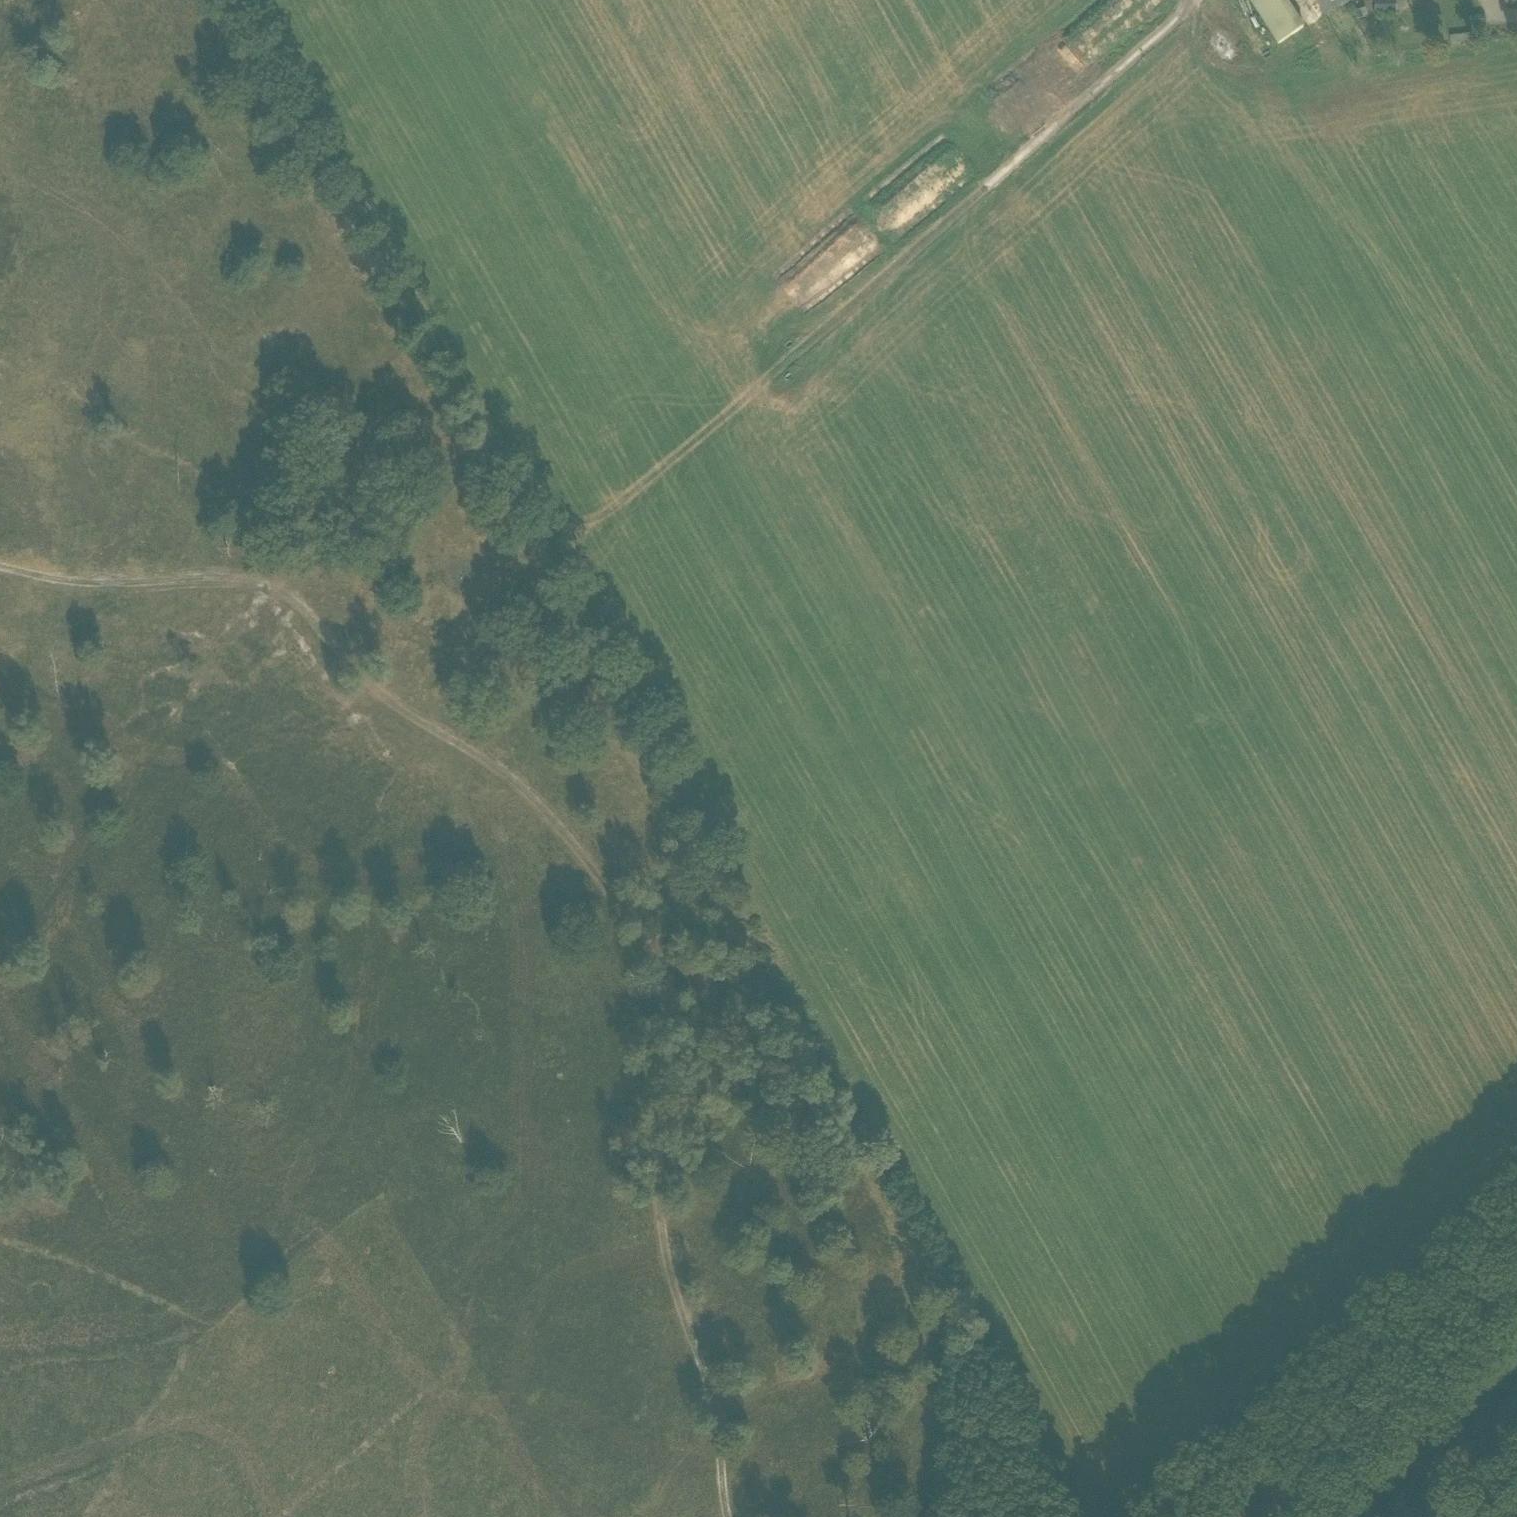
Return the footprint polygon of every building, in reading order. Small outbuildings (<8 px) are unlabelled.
[(1278,46),(1310,27),(1293,0),(1250,0),(1278,46)] [(1326,17),(1356,0),(1316,0),(1326,17)]
